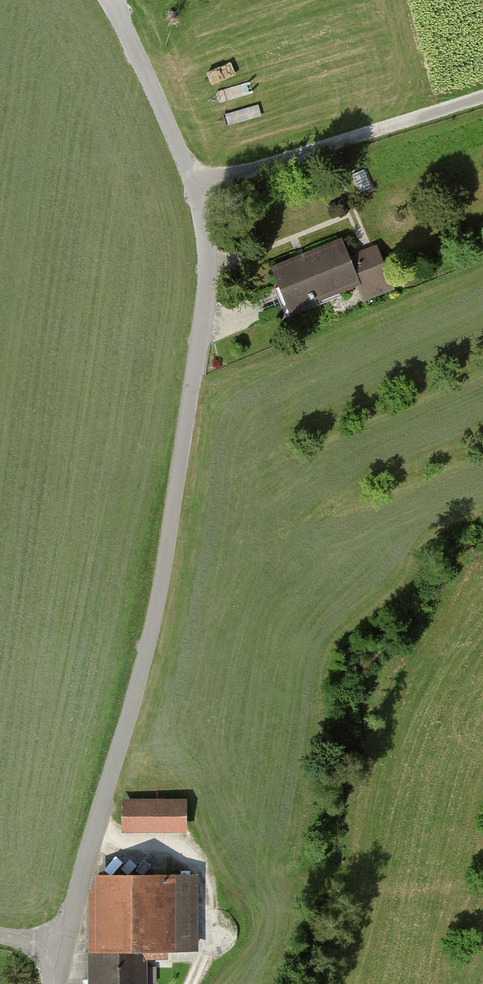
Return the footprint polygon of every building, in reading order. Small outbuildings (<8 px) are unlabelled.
[(343,237),(274,266),(294,312),(362,283),(368,297),(396,285),(377,241),(350,253),(343,237)] [(188,828),(187,797),(126,798),(127,829),(188,828)] [(93,871),(94,949),(94,983),(146,983),(146,948),(198,948),(197,870),(170,870),(169,846),(109,846),(109,871),(93,871)]
